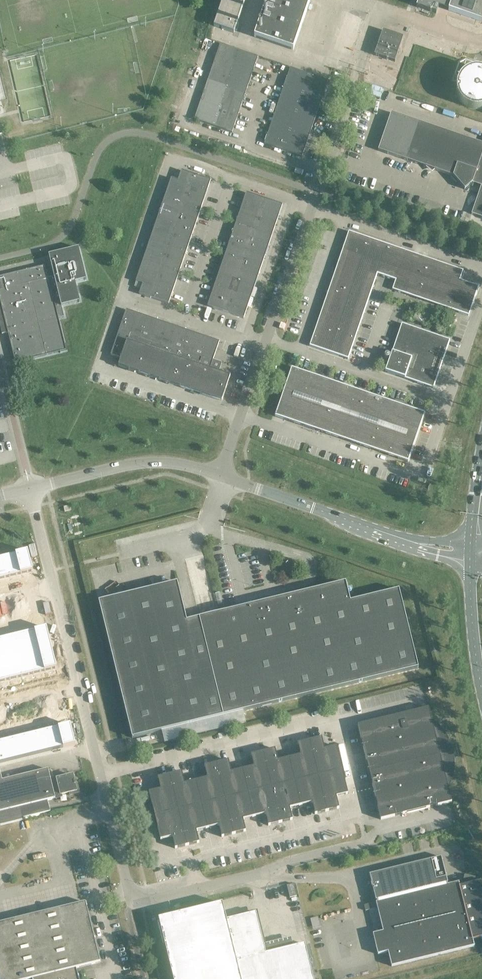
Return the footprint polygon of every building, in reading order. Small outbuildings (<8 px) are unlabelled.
[(236,27),(245,0),(222,0),(214,26),(234,33),(236,27)] [(310,0),(267,0),(254,37),(293,50),(310,0)] [(417,7),(436,13),(441,0),(419,0),(417,7)] [(448,10),(481,22),(481,0),(452,0),(448,10)] [(395,62),(403,37),(383,30),(374,55),(395,62)] [(258,57),(220,44),(194,119),(232,132),(258,57)] [(328,81),(290,68),(264,143),(302,156),(328,81)] [(456,86),(456,88),(456,90),(456,92),(457,94),(457,96),(458,98),(459,100),(460,102),(462,103),(463,105),(465,106),(467,107),(469,108),(471,109),(473,109),(475,109),(477,109),(479,109),(481,109),(481,70),(481,69),(480,69),(477,69),(475,69),(473,69),(471,70),(469,70),(467,71),(465,72),(464,73),(462,75),(461,76),(459,78),(458,80),(457,82),(457,84),(456,86)] [(406,160),(453,176),(465,189),(472,183),(481,186),(471,214),(481,217),(481,143),(390,112),(377,150),(406,160)] [(211,180),(181,170),(178,181),(171,178),(136,281),(134,287),(140,290),(139,294),(168,304),(211,180)] [(282,205),(246,192),(207,306),(244,319),(282,205)] [(349,231),(348,231),(348,232),(313,334),(309,345),(309,346),(310,346),(347,359),(348,359),(352,349),(353,346),(368,302),(375,282),(377,274),(388,244),(349,231)] [(463,270),(388,244),(377,274),(395,280),(392,289),(392,290),(455,311),(468,316),(469,316),(469,315),(479,287),(478,286),(469,283),(460,280),(463,271),(463,270)] [(48,277),(46,271),(48,271),(48,270),(46,270),(45,266),(40,267),(40,265),(40,266),(40,267),(0,277),(0,300),(1,303),(0,304),(0,325),(2,335),(8,333),(14,357),(13,357),(13,358),(14,358),(15,362),(20,361),(20,362),(21,362),(20,361),(60,351),(61,353),(61,352),(61,351),(65,350),(64,345),(66,345),(66,344),(64,345),(58,321),(64,319),(61,306),(62,306),(62,305),(78,301),(78,302),(79,302),(74,281),(84,278),(84,279),(85,279),(77,247),(76,247),(76,248),(49,255),(48,254),(47,254),(53,275),(48,277)] [(219,341),(126,309),(111,355),(121,358),(118,366),(222,401),(230,376),(210,369),(219,341)] [(415,313),(413,320),(424,324),(426,317),(415,313)] [(450,340),(401,323),(392,349),(391,353),(390,355),(389,355),(388,354),(387,354),(386,354),(385,354),(385,355),(384,355),(384,356),(385,357),(385,358),(386,358),(387,358),(388,358),(389,359),(385,372),(417,383),(426,386),(430,387),(433,388),(440,368),(442,363),(444,356),(448,347),(450,340)] [(307,373),(291,367),(274,416),(285,420),(389,455),(408,462),(425,413),(307,373)] [(28,551),(16,554),(21,574),(33,571),(28,551)] [(16,554),(5,557),(10,577),(21,574),(16,554)] [(0,558),(0,579),(10,577),(5,557),(0,558)] [(187,621),(177,582),(98,601),(132,738),(418,668),(399,590),(350,602),(345,582),(285,597),(285,598),(279,599),(279,598),(199,618),(187,621)] [(47,628),(35,630),(40,651),(52,648),(47,628)] [(35,630),(23,633),(28,654),(40,651),(35,630)] [(23,633),(12,636),(17,656),(28,654),(23,633)] [(12,636),(0,639),(5,659),(17,656),(12,636)] [(52,648),(40,651),(45,671),(57,668),(52,648)] [(40,651),(28,654),(33,674),(45,671),(40,651)] [(28,654),(17,656),(22,677),(33,674),(28,654)] [(17,656),(5,659),(10,680),(22,677),(17,656)] [(0,660),(0,682),(10,680),(5,659),(0,660)] [(433,727),(429,708),(358,725),(381,820),(452,802),(447,783),(448,781),(450,773),(451,765),(450,757),(448,749),(445,742),(441,735),(435,729),(433,727)] [(70,724),(59,727),(64,748),(75,745),(70,724)] [(59,727),(47,730),(52,750),(64,748),(59,727)] [(47,730),(35,733),(40,753),(52,750),(47,730)] [(35,733),(24,736),(29,756),(40,753),(35,733)] [(24,736),(12,739),(17,759),(29,756),(24,736)] [(322,738),(311,740),(297,743),(300,755),(278,761),(275,749),(264,752),(251,755),(254,767),(231,772),(228,760),(217,763),(204,766),(207,778),(185,783),(182,772),(158,778),(160,789),(149,792),(160,840),(172,837),(175,849),(199,843),(196,831),(219,826),(222,837),(246,831),(243,820),(265,814),(268,826),(292,820),(290,808),(312,803),(315,814),(339,808),(336,797),(348,794),(336,746),(325,749),(322,738)] [(12,739),(1,742),(5,762),(17,759),(12,739)] [(23,820),(23,818),(50,811),(48,800),(55,798),(54,794),(60,793),(61,795),(70,793),(70,794),(79,792),(77,784),(76,784),(75,781),(74,782),(73,775),(57,779),(57,777),(50,779),(48,769),(2,780),(0,772),(0,825),(23,820)] [(377,902),(364,905),(366,911),(377,908),(383,931),(373,934),(378,954),(388,952),(391,966),(474,946),(473,939),(481,937),(481,887),(480,881),(474,882),(476,876),(465,874),(462,885),(460,886),(459,882),(448,885),(447,883),(448,883),(441,857),(369,874),(376,900),(377,902)] [(294,884),(287,886),(290,898),(297,896),(294,884)] [(61,908),(0,923),(0,978),(32,978),(79,978),(76,968),(100,962),(86,902),(80,903),(81,905),(65,909),(64,907),(61,908)] [(158,919),(173,978),(313,978),(304,944),(294,946),(271,952),(270,950),(265,952),(255,913),(226,920),(222,903),(158,919)]
